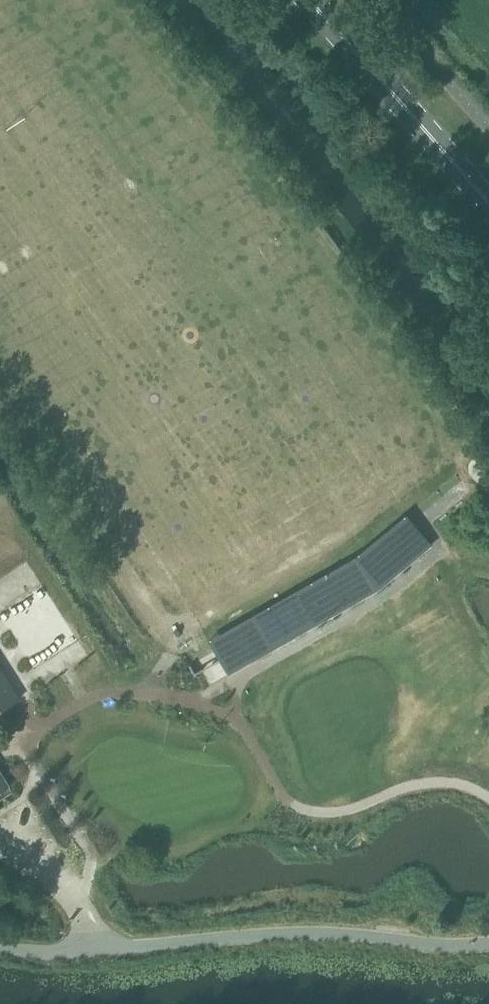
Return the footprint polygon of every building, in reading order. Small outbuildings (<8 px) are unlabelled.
[(221,659),(220,659),(220,660),(226,657),(232,666),(256,653),(258,657),(377,590),(378,589),(427,548),(417,536),(422,532),(421,531),(416,535),(368,575),(221,658),(221,659)] [(22,703),(0,667),(0,716),(22,703)] [(9,788),(0,773),(0,793),(9,788)]
